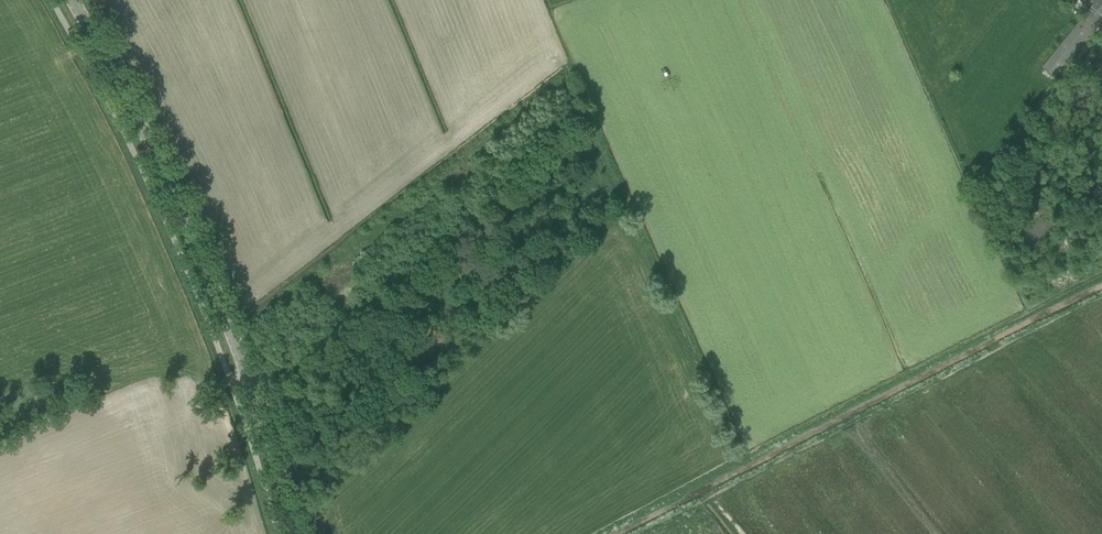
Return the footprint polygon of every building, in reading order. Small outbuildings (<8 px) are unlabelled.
[(1042,67),(1043,69),(1056,78),(1101,21),(1101,0),(1097,0),(1093,4),(1081,19),(1042,67)]
